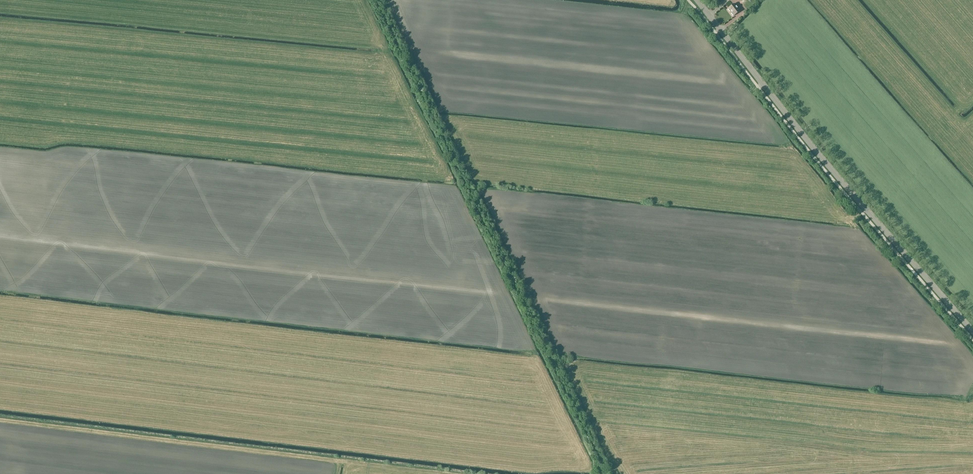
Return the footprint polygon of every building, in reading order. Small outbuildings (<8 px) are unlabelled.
[(740,11),(734,4),(728,9),(733,16),(740,11)]
